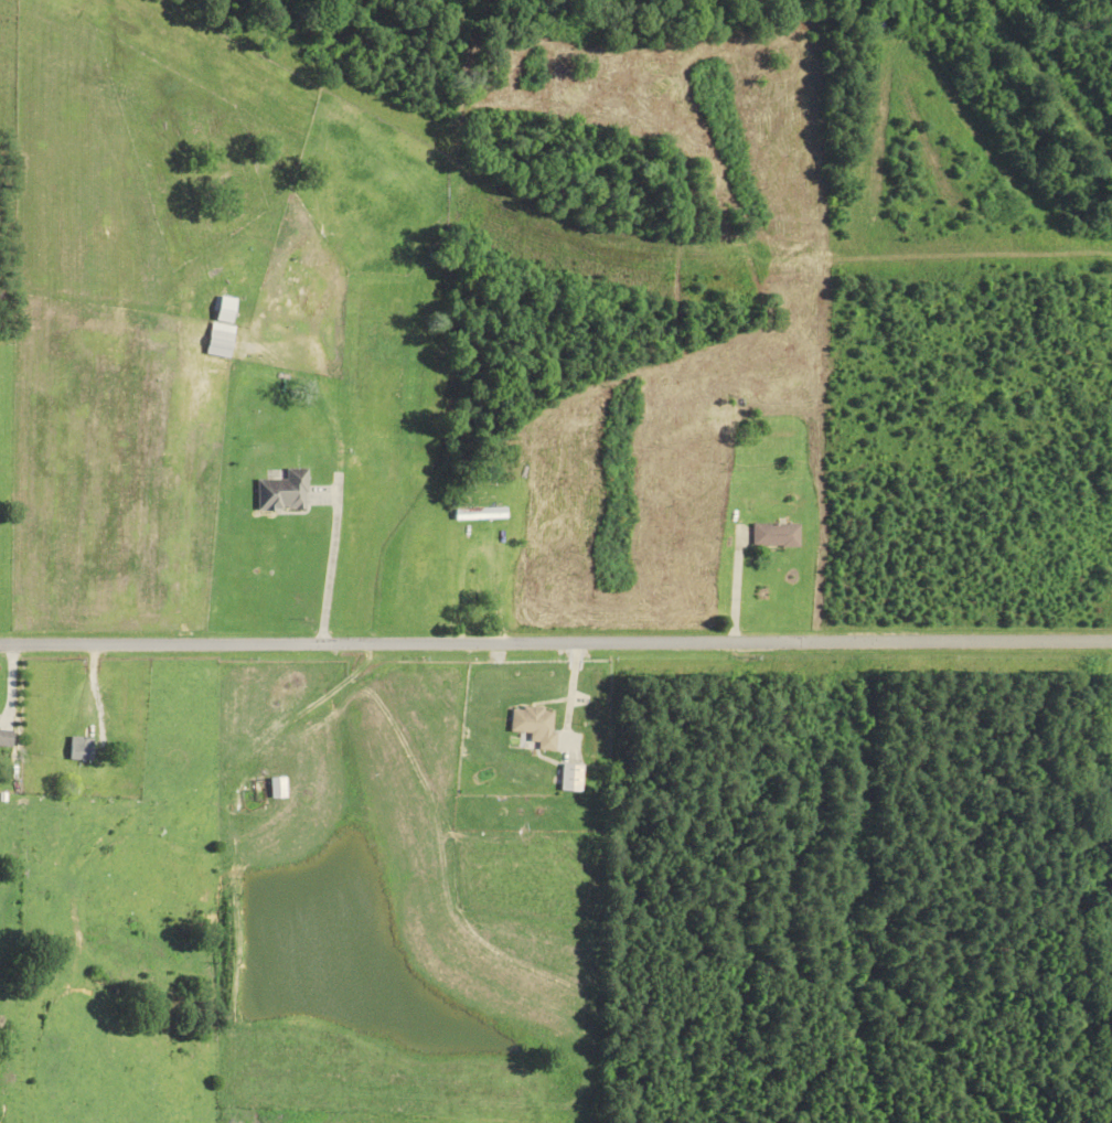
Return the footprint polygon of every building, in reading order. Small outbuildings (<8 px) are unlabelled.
[(202,354),(226,359),(233,326),(209,321),(202,354)] [(255,479),(255,510),(304,510),(305,469),(282,469),(282,477),(278,477),(278,474),(270,474),(270,479),(255,479)] [(505,509),(453,509),(453,519),(505,519),(505,509)] [(750,546),(797,546),(797,524),(750,524),(750,546)] [(511,707),(510,731),(529,732),(528,741),(538,741),(537,750),(552,750),(554,708),(511,707)] [(92,760),(93,737),(70,737),(69,759),(92,760)] [(560,791),(581,791),(581,764),(560,764),(560,791)] [(270,777),(270,798),(285,798),(285,777),(270,777)]
